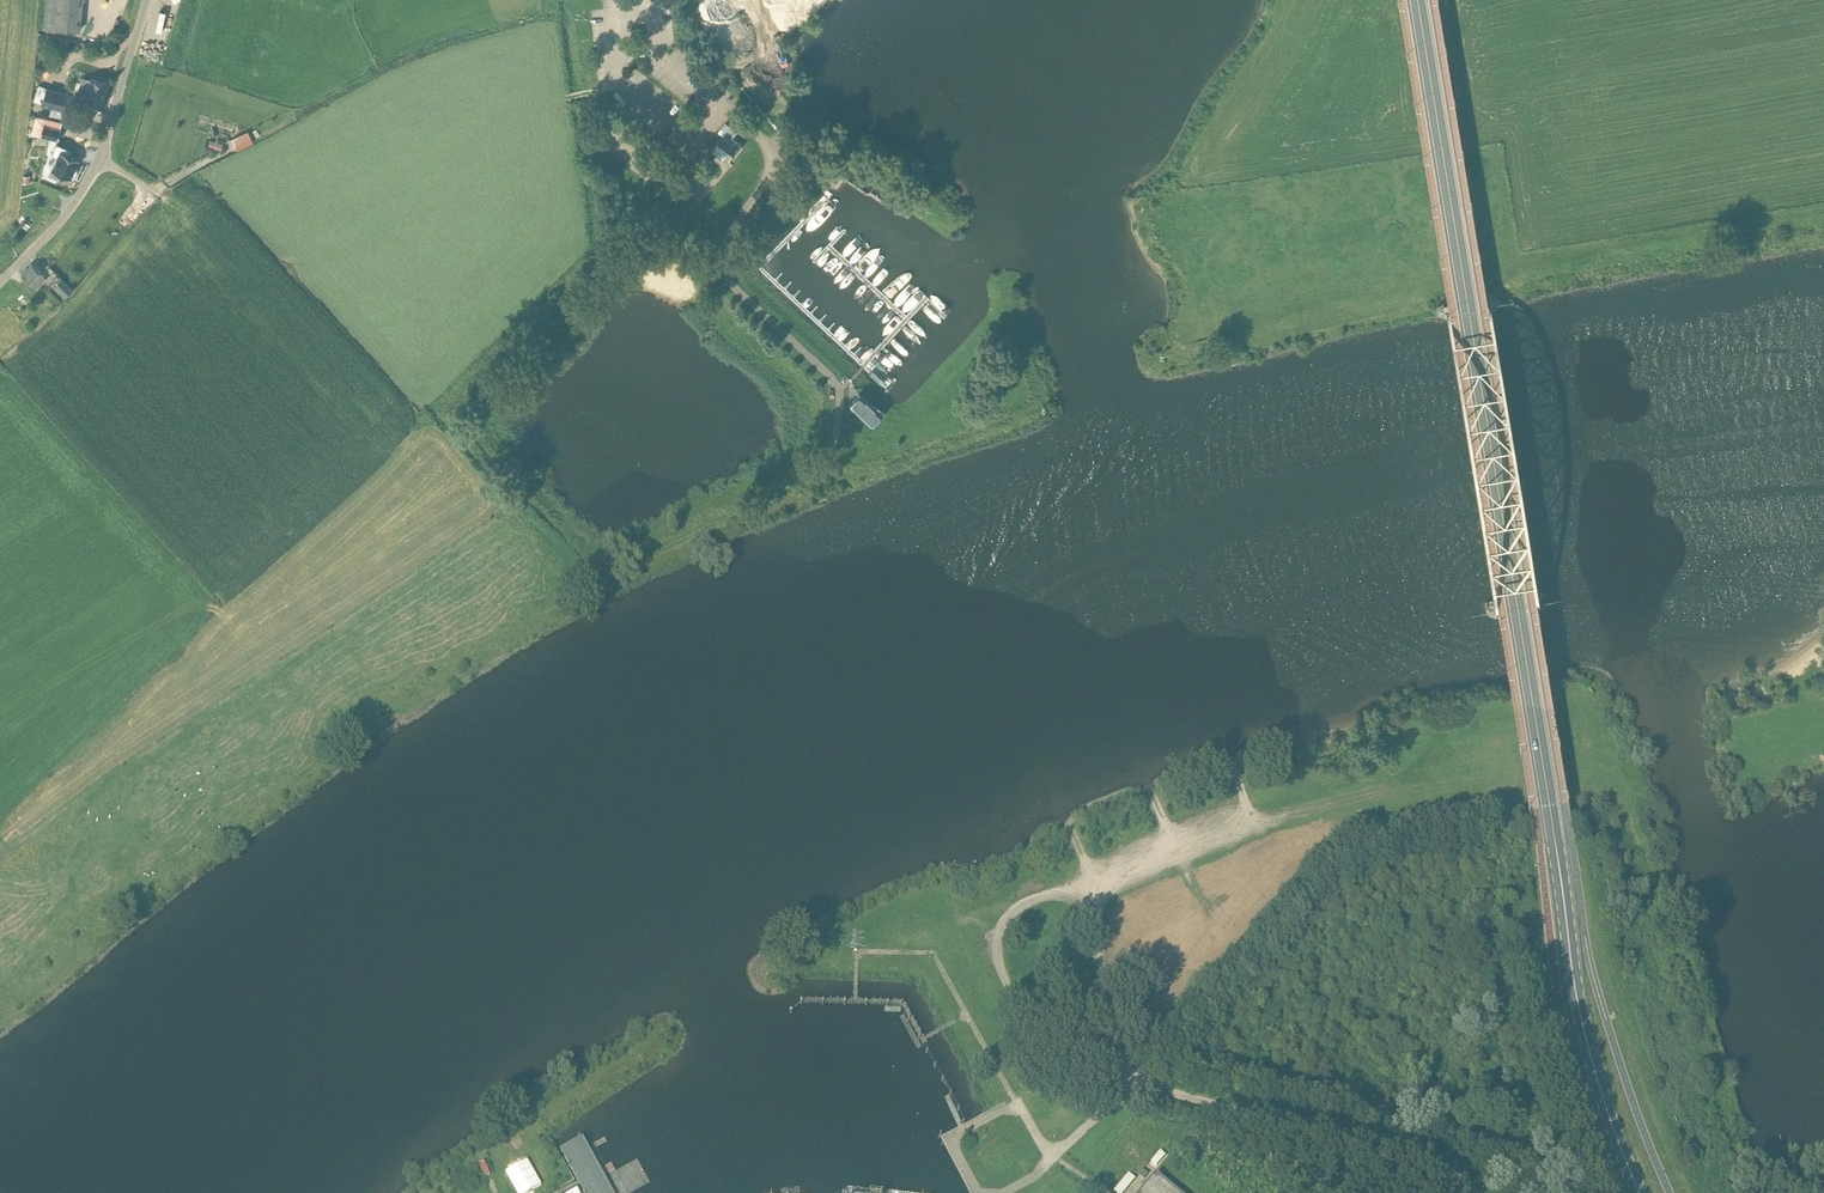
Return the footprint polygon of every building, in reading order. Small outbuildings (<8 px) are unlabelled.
[(44,27),(81,31),(84,0),(46,0),(44,27)] [(168,40),(173,18),(165,16),(160,38),(168,40)] [(636,68),(628,77),(632,81),(636,78),(645,87),(650,81),(636,68)] [(101,105),(108,82),(82,75),(80,84),(87,87),(83,100),(101,105)] [(39,84),(33,100),(41,103),(41,104),(65,112),(71,94),(47,86),(46,86),(39,84)] [(216,129),(231,134),(233,125),(219,120),(216,129)] [(721,128),(718,132),(723,135),(726,131),(733,137),(737,131),(726,122),(721,128)] [(58,140),(61,129),(43,124),(40,135),(58,140)] [(248,130),(231,138),(236,151),(254,143),(248,130)] [(737,140),(733,137),(726,131),(723,135),(717,143),(728,152),(737,140)] [(210,139),(208,146),(221,150),(224,141),(217,139),(217,141),(210,139)] [(71,176),(73,177),(77,168),(75,167),(79,158),(70,154),(72,150),(57,143),(52,154),(58,156),(52,170),(70,178),(71,176)] [(834,211),(821,198),(773,249),(786,262),(834,211)] [(47,278),(40,271),(33,264),(22,274),(36,288),(47,278)] [(69,295),(74,289),(63,279),(58,284),(69,295)] [(864,402),(860,398),(859,397),(858,397),(853,403),(853,404),(871,421),(872,422),(873,422),(873,421),(878,416),(878,415),(873,411),(875,409),(865,400),(864,402)] [(562,1149),(586,1192),(613,1192),(582,1137),(562,1149)] [(1166,1157),(1161,1153),(1152,1163),(1157,1167),(1166,1157)] [(516,1192),(524,1192),(541,1185),(529,1158),(505,1168),(516,1192)] [(1129,1172),(1114,1190),(1118,1192),(1124,1192),(1136,1178),(1129,1172)] [(1142,1192),(1179,1192),(1157,1175),(1142,1192)]
